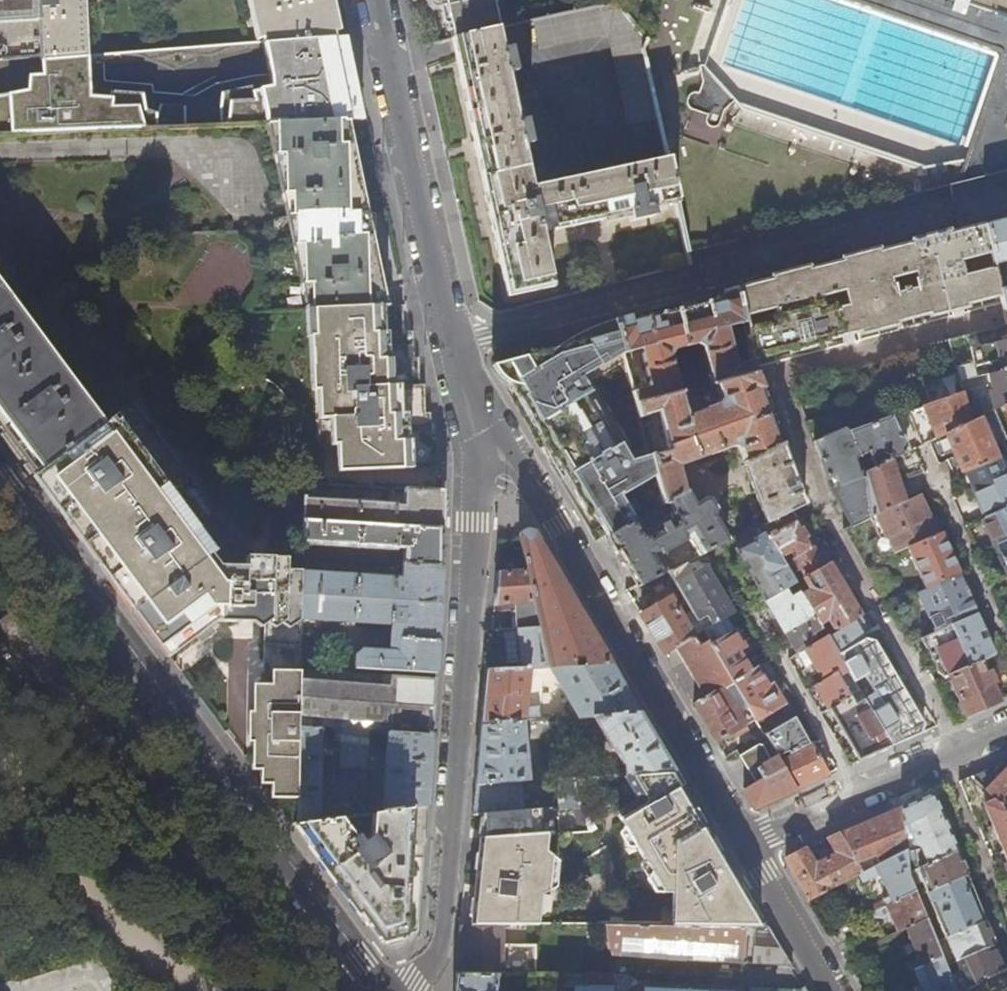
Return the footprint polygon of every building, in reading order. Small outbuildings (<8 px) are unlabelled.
[(37,0),(0,0),(0,22),(9,22),(11,62),(40,60),(37,0)] [(40,60),(82,57),(79,0),(37,0),(40,60)] [(263,45),(334,40),(325,0),(254,0),(263,45)] [(491,0),(425,0),(428,9),(434,12),(443,10),(450,39),(497,29),(491,0)] [(646,40),(616,4),(534,21),(541,48),(605,36),(610,41),(630,126),(658,120),(643,51),(646,40)] [(519,123),(508,75),(516,73),(510,48),(502,50),(497,29),(450,39),(457,73),(507,297),(553,287),(541,234),(630,214),(632,220),(655,215),(654,209),(677,203),(667,157),(533,187),(524,147),(532,145),(527,122),(519,123)] [(166,51),(82,57),(40,60),(11,62),(0,63),(0,135),(265,125),(282,124),(282,126),(347,124),(346,120),(367,119),(358,80),(349,39),(334,40),(263,45),(248,46),(260,97),(169,104),(166,51)] [(365,208),(347,124),(282,126),(282,124),(265,125),(304,309),(312,309),(386,305),(365,208)] [(981,226),(989,254),(993,269),(1000,295),(1004,310),(1006,309),(1006,287),(1005,287),(998,262),(1006,259),(1006,220),(981,226)] [(993,269),(963,276),(959,262),(989,254),(981,226),(963,231),(832,264),(737,288),(742,318),(773,311),(776,325),(745,333),(750,360),(1000,295),(993,269)] [(0,285),(0,429),(34,474),(104,424),(0,285)] [(742,318),(737,288),(720,293),(674,305),(680,328),(685,349),(696,347),(703,349),(712,386),(714,385),(753,375),(750,364),(737,368),(727,330),(744,325),(742,318)] [(418,385),(418,358),(413,358),(412,332),(403,332),(402,304),(386,305),(312,309),(312,337),(315,337),(316,391),(319,391),(320,445),(336,444),(338,472),(436,468),(435,439),(430,439),(430,413),(425,413),(423,385),(418,385)] [(685,349),(680,328),(674,305),(627,316),(613,320),(617,332),(623,355),(639,351),(650,390),(633,394),(636,405),(680,394),(671,358),(674,352),(685,349)] [(617,332),(613,320),(597,326),(592,327),(587,329),(582,332),(576,335),(571,339),(566,343),(561,346),(617,332)] [(633,394),(623,355),(617,332),(561,346),(508,360),(508,364),(508,368),(508,372),(510,379),(514,386),(517,390),(522,395),(526,398),(532,401),(534,405),(537,410),(526,415),(532,426),(539,423),(544,431),(569,473),(563,476),(576,499),(586,516),(588,515),(593,512),(600,524),(607,536),(629,524),(633,521),(663,504),(650,457),(640,418),(636,405),(633,394)] [(969,349),(973,366),(998,360),(1001,370),(1006,369),(1006,339),(969,349)] [(508,372),(508,368),(508,364),(508,360),(501,365),(510,379),(508,372)] [(1001,370),(988,374),(992,390),(989,391),(994,410),(1002,406),(1006,403),(1006,369),(1001,370)] [(971,421),(959,382),(957,374),(924,386),(932,406),(924,409),(937,438),(944,434),(971,421)] [(805,503),(755,377),(754,375),(753,375),(714,385),(720,401),(715,407),(687,416),(683,408),(680,394),(636,405),(640,418),(656,414),(666,453),(650,457),(663,504),(633,521),(629,524),(607,536),(611,542),(637,585),(666,572),(658,559),(690,540),(700,555),(727,541),(712,518),(713,511),(708,503),(703,502),(695,507),(685,492),(679,468),(730,448),(737,450),(766,522),(794,508),(805,503)] [(235,537),(134,401),(104,424),(34,474),(169,656),(213,622),(243,623),(243,621),(262,621),(261,685),(256,685),(255,703),(251,703),(250,753),(256,753),(256,770),(264,770),(264,784),(275,784),(275,798),(297,799),(298,729),(298,683),(299,638),(298,637),(299,621),(300,598),(300,574),(284,573),(284,569),(228,567),(215,551),(235,537)] [(813,441),(846,431),(840,415),(807,424),(813,441)] [(997,460),(979,417),(971,421),(944,434),(955,459),(947,463),(954,478),(964,474),(997,460)] [(904,454),(891,422),(853,437),(859,457),(869,453),(876,468),(885,463),(904,454)] [(569,473),(544,431),(540,434),(543,444),(546,454),(551,463),(553,466),(555,471),(562,481),(566,487),(571,494),(576,499),(563,476),(569,473)] [(859,457),(853,437),(847,431),(846,431),(813,441),(831,489),(852,526),(869,517),(865,473),(865,472),(860,474),(854,460),(859,457)] [(997,460),(964,474),(983,518),(1006,508),(1006,483),(997,460)] [(903,502),(885,463),(876,468),(865,473),(869,517),(878,513),(903,502)] [(441,510),(441,492),(403,490),(402,502),(395,501),(395,504),(302,499),(302,523),(441,529),(441,510)] [(933,537),(913,496),(903,502),(878,513),(896,554),(907,549),(933,537)] [(773,533),(800,517),(794,508),(766,522),(773,533)] [(983,518),(982,519),(994,546),(1006,540),(1006,508),(983,518)] [(600,524),(593,512),(588,515),(600,524)] [(828,564),(800,517),(773,533),(766,536),(780,560),(790,554),(793,560),(788,563),(795,575),(801,572),(804,578),(828,564)] [(441,541),(441,529),(302,523),(301,547),(396,552),(396,548),(403,548),(402,565),(441,567),(441,541)] [(780,560),(766,536),(760,525),(733,539),(739,549),(734,552),(766,604),(787,591),(779,579),(788,574),(780,560)] [(555,569),(534,533),(518,536),(525,569),(525,570),(537,628),(545,667),(547,667),(612,664),(601,647),(555,569)] [(957,574),(940,535),(933,537),(907,549),(925,589),(931,586),(957,574)] [(994,546),(1006,576),(1006,540),(994,546)] [(731,614),(704,568),(709,566),(708,561),(707,559),(705,557),(703,556),(700,555),(666,572),(697,623),(706,617),(711,626),(730,614),(731,614)] [(859,617),(828,564),(804,578),(810,588),(808,593),(802,597),(819,625),(826,621),(830,622),(836,631),(849,623),(859,617)] [(440,588),(441,574),(441,567),(402,565),(402,582),(395,582),(395,579),(300,574),(300,598),(439,604),(440,588)] [(537,628),(525,570),(525,569),(496,571),(493,605),(514,603),(516,622),(511,623),(511,629),(537,628)] [(968,597),(965,588),(963,589),(957,574),(931,586),(935,594),(942,592),(948,606),(941,609),(949,625),(975,614),(967,597),(968,597)] [(819,625),(802,597),(801,595),(792,600),(787,591),(766,604),(785,636),(790,634),(801,652),(804,651),(817,642),(812,633),(821,627),(819,625)] [(438,618),(439,604),(300,598),(299,621),(398,627),(397,657),(394,660),(390,660),(390,653),(362,651),(354,658),(354,670),(434,674),(436,646),(438,618)] [(693,637),(671,600),(640,616),(652,635),(663,654),(674,648),(693,637)] [(743,648),(733,631),(738,628),(730,614),(711,626),(702,631),(708,641),(734,682),(750,673),(738,652),(743,648)] [(993,655),(986,640),(987,639),(981,627),(980,627),(975,614),(949,625),(967,667),(981,660),(993,655)] [(924,724),(874,641),(865,639),(860,642),(849,623),(836,631),(826,637),(845,668),(853,682),(863,676),(881,707),(872,713),(892,746),(911,738),(920,734),(924,724)] [(967,667),(949,625),(911,642),(915,650),(930,656),(943,678),(967,667)] [(545,667),(537,628),(511,629),(502,630),(503,634),(517,634),(518,647),(520,662),(505,663),(505,669),(533,668),(545,667)] [(734,682),(708,641),(699,646),(693,637),(674,648),(689,674),(705,699),(734,682)] [(845,668),(826,637),(818,642),(817,642),(804,651),(822,682),(845,668)] [(995,684),(989,672),(986,673),(981,660),(967,667),(943,678),(935,682),(951,709),(960,704),(964,715),(988,704),(999,700),(992,686),(995,684)] [(619,676),(612,664),(547,667),(577,717),(591,716),(640,712),(619,676)] [(524,707),(527,674),(534,674),(533,668),(505,669),(486,670),(484,695),(480,725),(550,720),(550,714),(538,715),(537,706),(524,707)] [(853,682),(845,668),(822,682),(814,686),(821,697),(817,700),(819,705),(824,702),(828,710),(829,709),(849,697),(844,687),(853,682)] [(783,705),(770,681),(765,684),(756,669),(750,673),(734,682),(757,722),(783,705)] [(432,707),(434,679),(403,678),(402,688),(298,683),(298,729),(318,730),(338,731),(366,732),(386,733),(430,735),(432,707)] [(757,722),(734,682),(705,699),(694,706),(709,731),(716,743),(757,722)] [(892,746),(872,713),(859,691),(849,697),(829,709),(859,760),(879,752),(892,746)] [(656,739),(640,712),(591,716),(611,746),(613,746),(624,763),(625,773),(675,770),(656,739)] [(526,770),(522,727),(555,724),(554,719),(550,720),(480,725),(478,754),(475,784),(572,777),(576,777),(572,766),(526,770)] [(803,749),(786,722),(764,734),(778,758),(780,760),(803,749)] [(362,805),(363,774),(319,781),(318,775),(324,775),(323,770),(318,770),(318,730),(298,729),(297,799),(297,824),(340,818),(369,814),(369,806),(362,805)] [(364,766),(366,732),(338,731),(338,770),(364,766)] [(428,768),(430,735),(386,733),(381,812),(410,808),(426,806),(428,768)] [(770,763),(762,748),(757,746),(738,756),(739,758),(738,758),(747,773),(748,773),(751,777),(755,783),(763,779),(759,771),(770,763)] [(827,774),(809,746),(803,749),(780,760),(796,788),(815,780),(827,774)] [(796,788),(780,760),(778,758),(770,763),(759,771),(763,779),(755,783),(744,790),(754,807),(773,798),(796,788)] [(1006,800),(1006,765),(1000,764),(995,770),(996,779),(987,770),(976,774),(971,777),(1001,807),(1006,800)] [(580,862),(574,851),(589,850),(588,832),(603,831),(593,788),(613,786),(677,894),(554,895),(539,899),(539,925),(575,925),(601,925),(742,925),(753,925),(767,926),(721,848),(675,770),(625,773),(576,777),(572,777),(578,805),(584,831),(571,832),(570,832),(536,834),(521,835),(469,838),(465,882),(462,906),(496,906),(519,904),(526,864),(541,863),(554,867),(555,882),(581,882),(580,862)] [(578,805),(572,777),(475,784),(473,802),(472,814),(503,812),(506,792),(511,792),(512,784),(533,783),(533,785),(557,784),(557,793),(527,796),(527,803),(521,803),(521,810),(529,809),(535,809),(569,806),(578,805)] [(1001,807),(971,777),(965,780),(959,782),(972,812),(985,807),(1006,858),(1006,813),(1001,807)] [(955,852),(932,794),(917,800),(900,808),(905,851),(907,873),(918,869),(918,868),(955,852)] [(571,832),(569,806),(535,809),(536,834),(570,832),(571,832)] [(409,847),(410,808),(381,812),(370,814),(369,829),(353,829),(350,832),(340,818),(297,824),(294,824),(334,877),(381,941),(405,935),(409,847)] [(905,851),(900,808),(855,827),(839,834),(855,864),(874,855),(878,865),(905,851)] [(515,824),(515,819),(530,817),(529,809),(521,810),(503,812),(472,814),(470,829),(469,838),(521,835),(520,824),(515,824)] [(858,875),(860,874),(855,864),(839,834),(829,839),(838,855),(815,865),(805,849),(785,858),(809,899),(858,875)] [(907,878),(907,873),(905,851),(878,865),(860,874),(858,875),(862,884),(879,876),(884,886),(889,898),(871,907),(874,912),(914,892),(907,878)] [(966,875),(957,852),(956,852),(955,852),(918,868),(919,873),(926,892),(964,876),(966,875)] [(984,922),(964,876),(926,892),(945,938),(984,922)] [(926,919),(916,897),(914,892),(874,912),(873,912),(871,913),(873,916),(877,916),(885,916),(890,914),(897,915),(900,914),(903,921),(907,929),(926,919)] [(942,957),(926,919),(907,929),(906,929),(913,947),(919,960),(906,966),(908,972),(923,965),(942,957)] [(994,946),(984,922),(945,938),(955,962),(956,962),(990,947),(994,946)] [(502,945),(502,925),(460,925),(459,939),(456,972),(500,973),(501,973),(502,945)] [(609,955),(601,925),(575,925),(587,974),(615,974),(612,966),(609,955)] [(740,960),(742,925),(601,925),(609,955),(740,960)] [(791,966),(767,926),(753,925),(752,961),(778,963),(778,966),(791,966)] [(552,974),(552,937),(529,937),(527,940),(526,946),(502,945),(501,973),(552,974)] [(1000,971),(990,947),(956,962),(967,987),(1000,971)] [(946,966),(942,957),(923,965),(930,983),(916,990),(957,990),(946,966)] [(739,985),(639,982),(627,975),(622,974),(622,966),(612,966),(615,974),(587,974),(555,974),(555,990),(739,990),(739,985)] [(493,982),(500,982),(500,973),(456,972),(454,990),(493,990),(493,982)]
